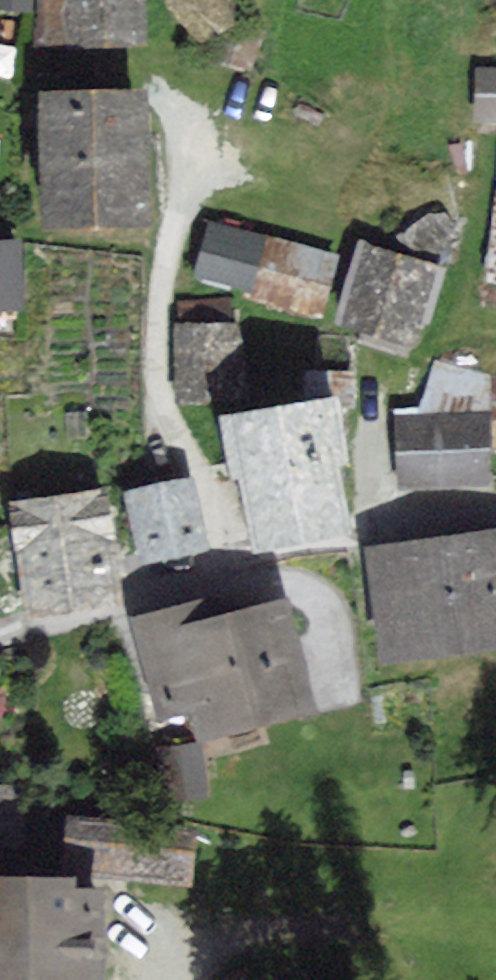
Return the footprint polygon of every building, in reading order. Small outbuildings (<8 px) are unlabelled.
[(24,0),(0,0),(0,5),(23,8),(24,0)] [(72,44),(139,44),(139,0),(72,0),(72,44)] [(247,64),(257,31),(225,21),(215,54),(247,64)] [(482,75),(480,115),(495,116),(495,75),(482,75)] [(140,94),(47,97),(51,221),(144,217),(141,127),(140,94)] [(275,245),(212,227),(204,253),(198,275),(316,308),(329,260),(275,245)] [(0,247),(0,306),(19,305),(17,246),(0,247)] [(432,267),(374,249),(350,323),(375,331),(408,342),(432,267)] [(239,329),(181,331),(182,362),(183,395),(241,393),(239,329)] [(331,409),(239,424),(243,452),(258,541),(350,526),(331,409)] [(484,421),(403,423),(405,481),(485,479),(484,460),(484,421)] [(203,556),(189,487),(136,498),(141,518),(150,567),(203,556)] [(95,491),(14,504),(32,613),(113,599),(99,516),(95,491)] [(439,543),(373,555),(391,654),(495,635),(495,533),(439,543)] [(308,704),(282,606),(218,623),(204,627),(199,606),(131,624),(154,709),(193,699),(202,732),(308,704)] [(0,790),(0,842),(12,841),(12,790),(0,790)] [(189,835),(73,823),(68,868),(184,880),(189,835)] [(0,894),(0,979),(96,979),(99,898),(0,894)]
